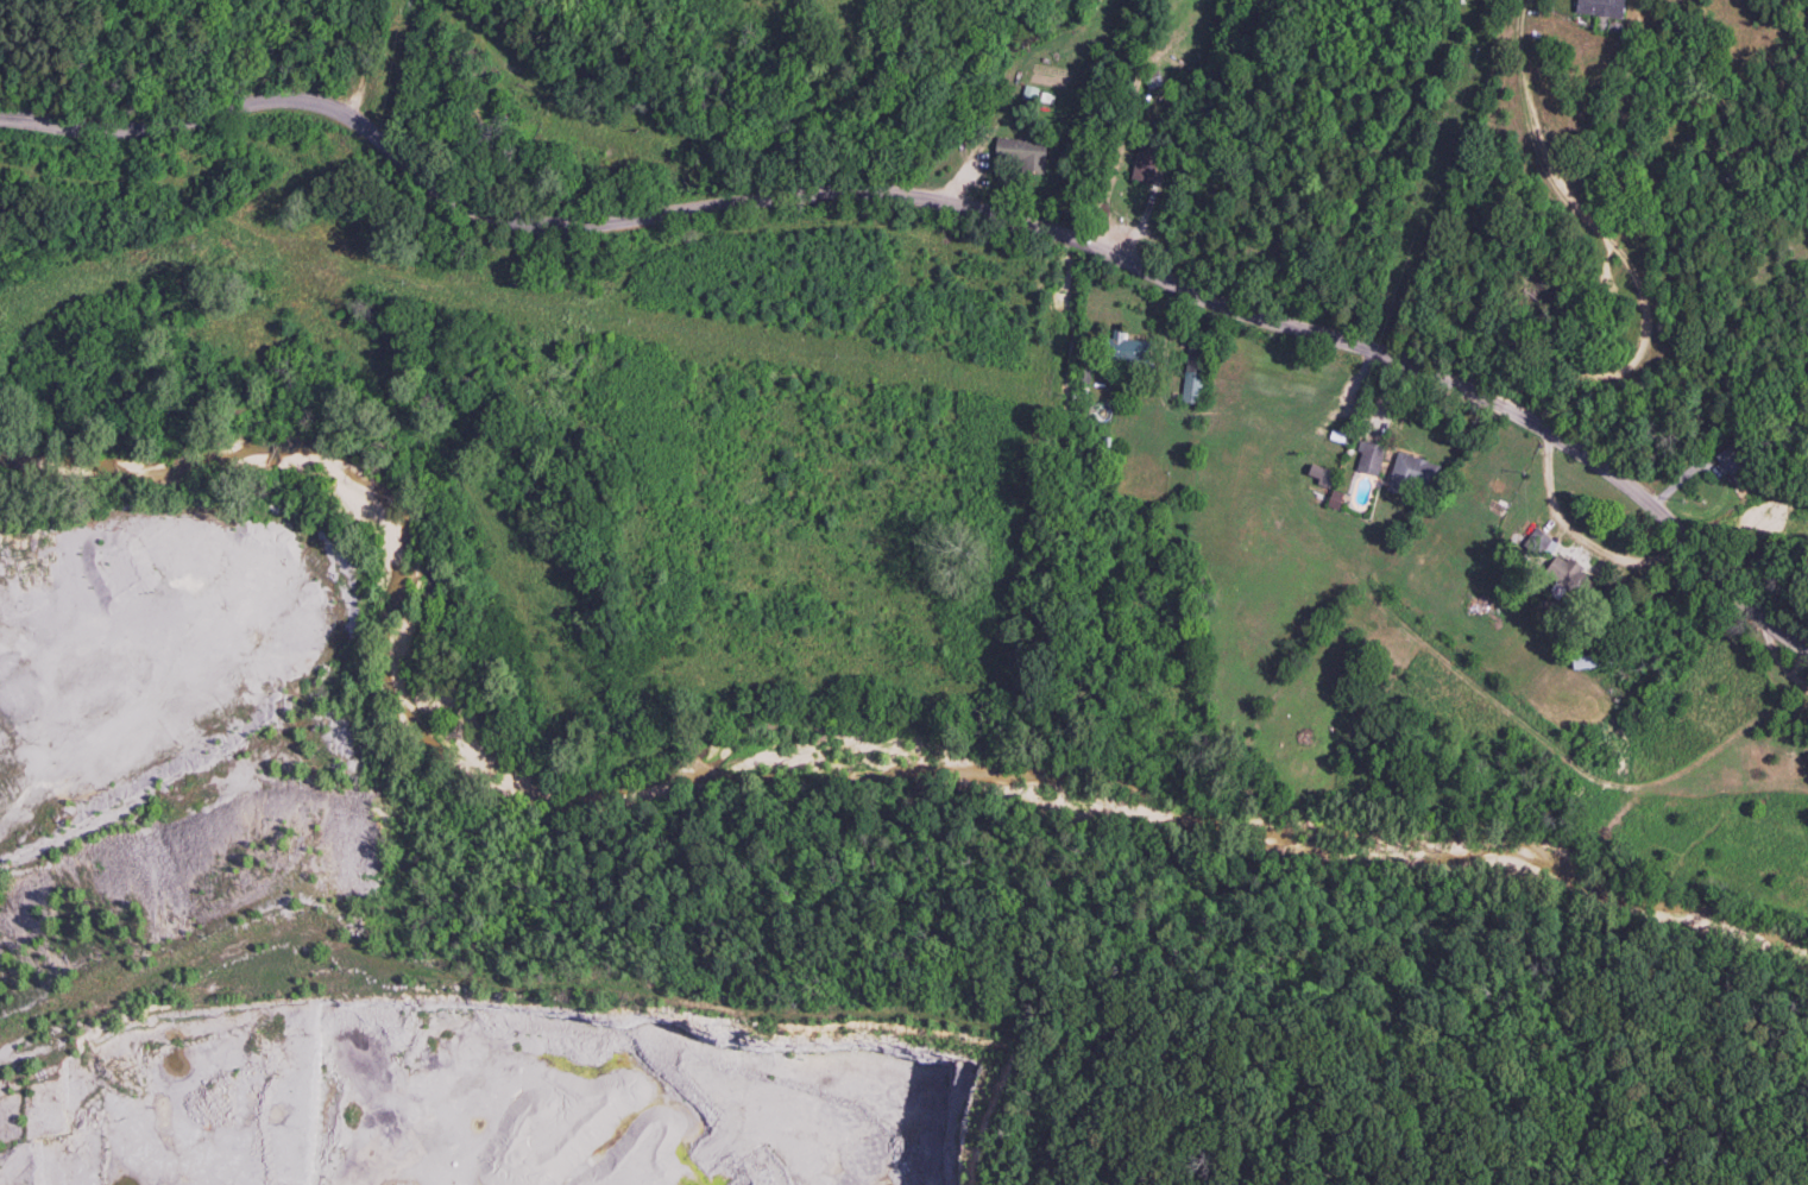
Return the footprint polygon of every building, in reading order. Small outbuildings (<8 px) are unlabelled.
[(1625,0),(1578,0),(1576,12),(1623,18),(1625,0)] [(993,161),(1043,170),(1047,143),(997,135),(993,161)] [(1150,183),(1160,150),(1139,144),(1130,177),(1150,183)] [(1126,339),(1126,331),(1109,330),(1108,361),(1144,362),(1145,340),(1126,339)] [(1203,345),(1188,343),(1181,401),(1202,404),(1205,374),(1199,373),(1203,345)] [(1352,470),(1377,476),(1385,447),(1359,441),(1352,470)] [(1398,452),(1387,488),(1424,500),(1435,463),(1398,452)] [(1317,484),(1328,487),(1334,471),(1311,463),(1307,475),(1319,478),(1317,484)] [(1564,558),(1553,577),(1578,591),(1589,572),(1564,558)] [(1602,667),(1602,650),(1573,650),(1573,667),(1602,667)]
